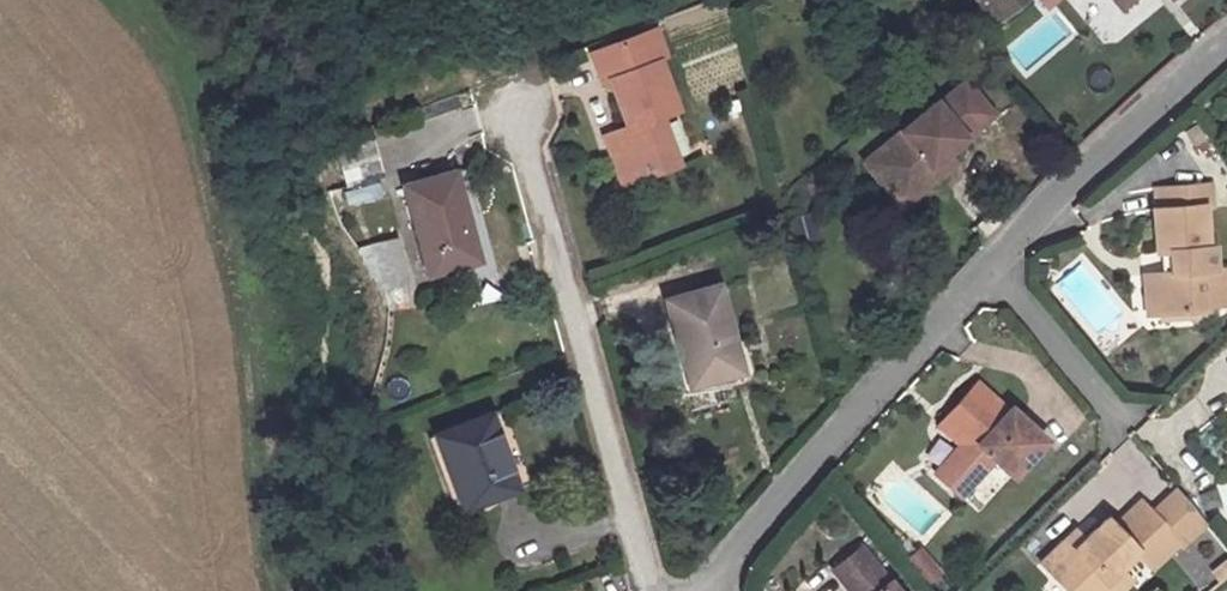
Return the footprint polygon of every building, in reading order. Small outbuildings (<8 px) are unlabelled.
[(816,15),(837,0),(805,0),(816,15)] [(981,21),(1007,0),(963,0),(981,21)] [(1041,12),(1054,0),(1031,0),(1041,12)] [(630,29),(574,51),(587,85),(596,82),(613,129),(606,132),(612,145),(596,151),(610,190),(634,181),(631,172),(662,161),(645,116),(661,110),(630,29)] [(850,160),(877,192),(913,162),(916,165),(936,149),(981,109),(954,77),(924,103),(921,99),(850,160)] [(591,138),(596,151),(612,145),(606,132),(591,138)] [(360,142),(307,160),(317,195),(370,177),(360,142)] [(943,156),(936,149),(916,165),(913,162),(877,192),(887,204),(943,156)] [(665,169),(662,161),(631,172),(634,181),(665,169)] [(1157,262),(1163,302),(1211,294),(1211,290),(1205,257),(1217,255),(1216,252),(1212,231),(1207,232),(1201,193),(1206,192),(1202,171),(1149,179),(1151,197),(1148,196),(1155,240),(1168,238),(1171,259),(1157,262)] [(439,172),(390,187),(416,275),(460,262),(445,214),(452,212),(439,172)] [(466,260),(452,212),(445,214),(460,262),(466,260)] [(1211,290),(1226,288),(1226,257),(1226,251),(1216,252),(1217,255),(1205,257),(1211,290)] [(1163,302),(1157,262),(1145,264),(1153,303),(1163,302)] [(708,293),(657,308),(683,393),(733,379),(708,293)] [(977,423),(970,431),(946,461),(972,483),(1001,447),(1022,464),(1054,424),(1015,392),(1013,395),(982,369),(953,405),(977,423)] [(947,412),(970,431),(977,423),(953,405),(947,412)] [(484,407),(431,428),(459,502),(513,481),(484,407)] [(1192,528),(1195,531),(1218,508),(1188,474),(1163,499),(1192,528)] [(1068,566),(1094,590),(1101,590),(1135,557),(1151,542),(1166,555),(1192,528),(1163,499),(1152,488),(1126,513),(1119,506),(1087,538),(1092,543),(1068,566)] [(1092,543),(1087,538),(1079,530),(1056,554),(1068,566),(1092,543)] [(931,540),(918,552),(938,574),(951,563),(931,540)] [(834,565),(854,590),(897,590),(860,544),(834,565)] [(1101,590),(1124,590),(1146,568),(1135,557),(1101,590)]
